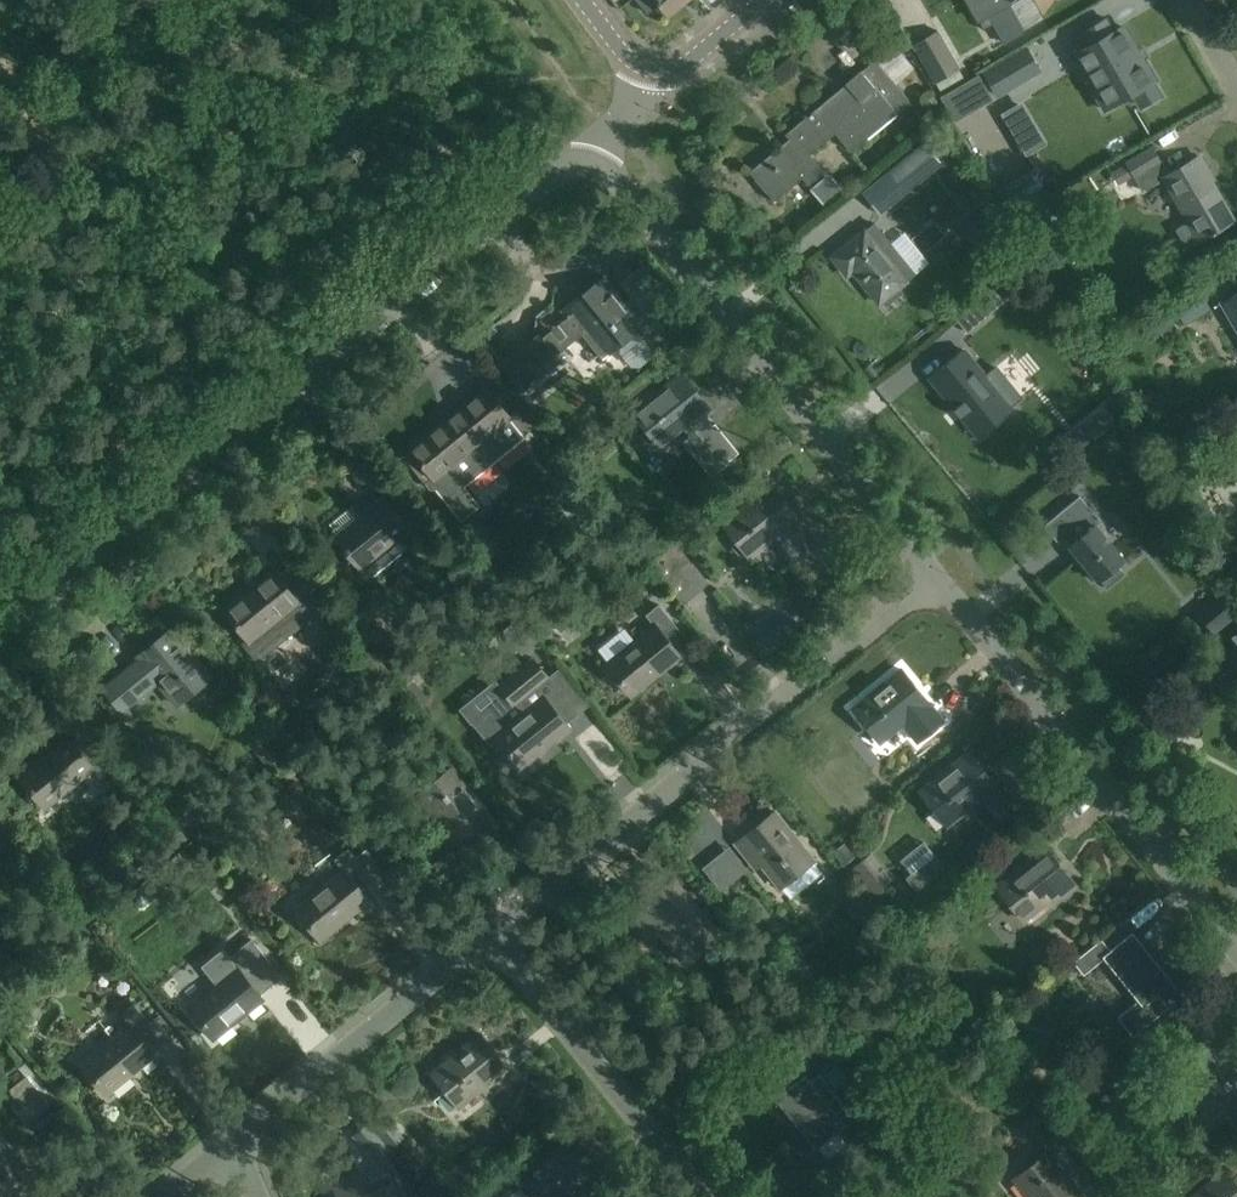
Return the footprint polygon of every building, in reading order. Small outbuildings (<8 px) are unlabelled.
[(647,14),(659,4),(668,15),(686,0),(636,0),(647,14)] [(994,24),(1005,43),(1025,32),(1023,30),(1043,19),(1032,0),(967,0),(984,30),(994,24)] [(1104,109),(1133,93),(1141,106),(1160,95),(1153,82),(1156,80),(1143,57),(1138,60),(1135,54),(1137,52),(1122,25),(1113,30),(1106,17),(1081,32),(1088,45),(1072,54),(1104,109)] [(934,83),(961,68),(939,29),(912,45),(934,83)] [(894,77),(909,66),(896,48),(880,60),(894,77)] [(1027,49),(984,73),(997,95),(1039,70),(1027,49)] [(824,170),(810,153),(835,132),(851,151),(910,102),(875,60),(786,134),(791,141),(780,150),(779,147),(750,171),(773,200),(802,175),(808,183),(824,170)] [(978,105),(992,97),(979,74),(965,83),(978,105)] [(906,192),(942,163),(925,143),(890,172),(906,192)] [(1151,147),(1126,162),(1134,176),(1160,161),(1151,147)] [(1160,161),(1134,176),(1142,189),(1164,177),(1165,179),(1189,221),(1178,228),(1188,246),(1234,220),(1206,172),(1208,171),(1199,156),(1167,174),(1160,161)] [(983,244),(998,231),(988,219),(973,232),(983,244)] [(875,223),(865,231),(865,230),(833,257),(848,275),(853,270),(880,303),(883,300),(887,305),(903,292),(898,287),(906,281),(906,280),(915,272),(875,223)] [(634,297),(654,280),(643,266),(623,283),(634,297)] [(604,277),(563,311),(569,318),(559,326),(553,325),(552,331),(542,339),(540,336),(503,365),(523,390),(560,360),(556,356),(582,334),(602,359),(623,342),(643,326),(604,277)] [(1211,308),(1198,285),(1171,300),(1171,301),(1167,303),(1180,326),(1211,308)] [(967,332),(998,307),(986,292),(955,318),(967,332)] [(1224,302),(1236,325),(1236,294),(1224,302)] [(930,377),(954,407),(955,408),(956,408),(961,415),(962,416),(977,435),(1012,408),(1009,405),(1020,396),(996,367),(985,376),(964,350),(930,377)] [(633,412),(660,446),(683,427),(717,470),(710,475),(712,477),(730,462),(728,460),(739,452),(715,422),(713,424),(707,417),(713,412),(681,373),(633,412)] [(413,453),(405,460),(429,488),(436,489),(447,503),(526,439),(485,388),(410,449),(413,453)] [(591,444),(593,448),(633,416),(620,401),(581,433),(586,439),(581,442),(586,448),(591,444)] [(1091,416),(1103,431),(1117,419),(1105,404),(1091,416)] [(792,563),(818,542),(771,483),(723,522),(750,556),(772,538),(792,563)] [(337,536),(370,578),(431,529),(401,492),(390,501),(386,496),(337,536)] [(1096,525),(1101,521),(1080,495),(1044,525),(1059,543),(1064,539),(1098,581),(1100,579),(1104,585),(1122,571),(1117,565),(1124,559),(1096,525)] [(596,508),(590,501),(579,511),(585,517),(596,508)] [(651,563),(683,603),(709,583),(676,543),(651,563)] [(324,608),(289,564),(276,575),(273,570),(224,609),(248,638),(242,643),(257,661),(324,608)] [(1201,618),(1214,633),(1236,614),(1224,599),(1201,618)] [(654,623),(605,663),(631,695),(680,656),(676,651),(690,641),(659,603),(646,613),(654,623)] [(210,677),(172,629),(137,657),(139,658),(103,687),(122,711),(158,683),(176,705),(210,677)] [(1236,675),(1236,647),(1212,668),(1225,685),(1236,675)] [(532,656),(498,684),(505,693),(470,720),(490,744),(499,737),(522,766),(570,728),(566,723),(578,713),(532,656)] [(381,660),(368,670),(377,681),(390,671),(381,660)] [(943,722),(933,709),(902,669),(853,707),(880,742),(903,724),(917,742),(943,722)] [(19,776),(45,807),(93,768),(102,779),(114,768),(84,731),(71,741),(67,737),(51,750),(54,754),(47,759),(44,755),(19,776)] [(1012,806),(1000,792),(969,752),(920,791),(947,825),(970,807),(986,827),(1012,806)] [(492,815),(453,766),(419,793),(435,812),(429,817),(453,847),(492,815)] [(176,808),(193,830),(209,817),(191,795),(176,808)] [(762,864),(780,887),(814,860),(775,811),(736,842),(757,868),(762,864)] [(1082,837),(1095,830),(1087,813),(1073,820),(1082,837)] [(850,853),(843,843),(832,852),(839,862),(850,853)] [(1046,902),(1050,907),(1076,886),(1044,846),(995,885),(1023,920),(1046,902)] [(335,858),(344,869),(296,907),(322,939),(370,900),(367,895),(379,885),(349,848),(335,858)] [(719,937),(674,879),(626,916),(648,944),(661,934),(685,964),(719,937)] [(1133,932),(1111,949),(1102,938),(1075,960),(1084,972),(1103,957),(1137,1000),(1116,1017),(1132,1036),(1184,995),(1157,962),(1153,965),(1142,951),(1146,949),(1133,932)] [(202,964),(216,983),(189,1005),(215,1037),(264,998),(260,994),(282,976),(252,938),(230,955),(223,947),(202,964)] [(164,1041),(149,1022),(135,1004),(121,1015),(129,1025),(81,1062),(107,1094),(156,1056),(152,1051),(164,1041)] [(838,1008),(836,1005),(830,1004),(826,1007),(826,1013),(829,1016),(834,1017),(838,1014),(838,1008)] [(1236,1108),(1236,1062),(1209,1026),(1179,1050),(1215,1095),(1194,1111),(1209,1130),(1236,1108)] [(512,1073),(480,1033),(431,1072),(458,1106),(481,1088),(486,1094),(512,1073)] [(766,1085),(793,1119),(797,1115),(807,1129),(803,1132),(817,1149),(839,1132),(848,1144),(873,1124),(853,1099),(845,1105),(820,1074),(841,1057),(825,1037),(766,1085)] [(1038,1083),(1025,1093),(1038,1109),(1050,1099),(1038,1083)] [(1056,1100),(1042,1111),(1054,1126),(1068,1114),(1056,1100)] [(1040,1145),(1051,1136),(1032,1113),(1021,1123),(1040,1145)] [(378,1135),(389,1126),(380,1115),(369,1124),(378,1135)] [(355,1134),(364,1146),(376,1137),(367,1125),(355,1134)] [(892,1143),(899,1153),(907,1147),(900,1137),(892,1143)] [(29,1179),(0,1141),(0,1196),(6,1196),(29,1179)] [(568,1196),(578,1196),(598,1181),(566,1142),(518,1180),(532,1196),(566,1196),(568,1196)] [(1048,1150),(1014,1177),(1030,1196),(1085,1196),(1048,1150)] [(394,1179),(391,1173),(389,1174),(386,1167),(333,1188),(336,1196),(401,1196),(394,1179)] [(1222,1171),(1191,1196),(1236,1196),(1236,1189),(1222,1171)]
